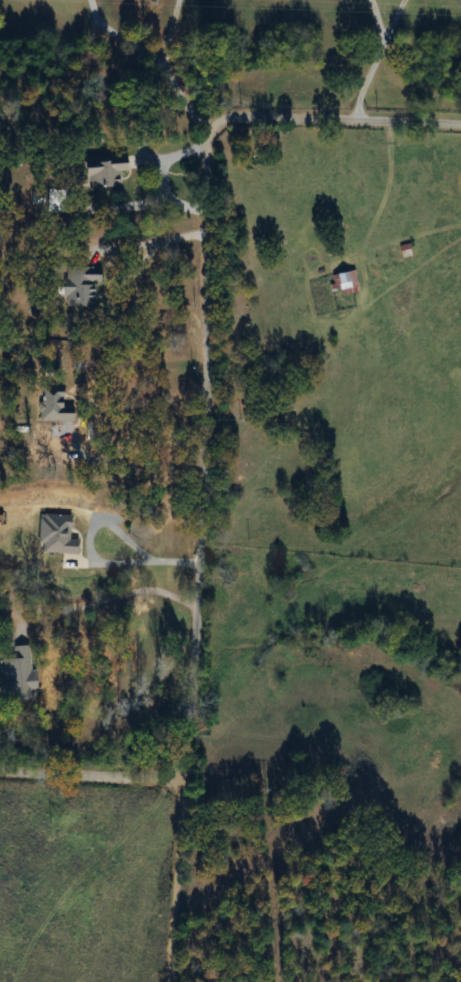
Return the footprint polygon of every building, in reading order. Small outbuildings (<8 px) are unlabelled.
[(123,187),(121,157),(82,158),(83,188),(123,187)] [(399,257),(408,255),(405,247),(397,250),(399,257)] [(62,268),(62,307),(94,307),(94,268),(62,268)] [(332,293),(354,295),(356,274),(334,271),(332,293)] [(38,422),(69,422),(69,385),(38,385),(38,422)]
